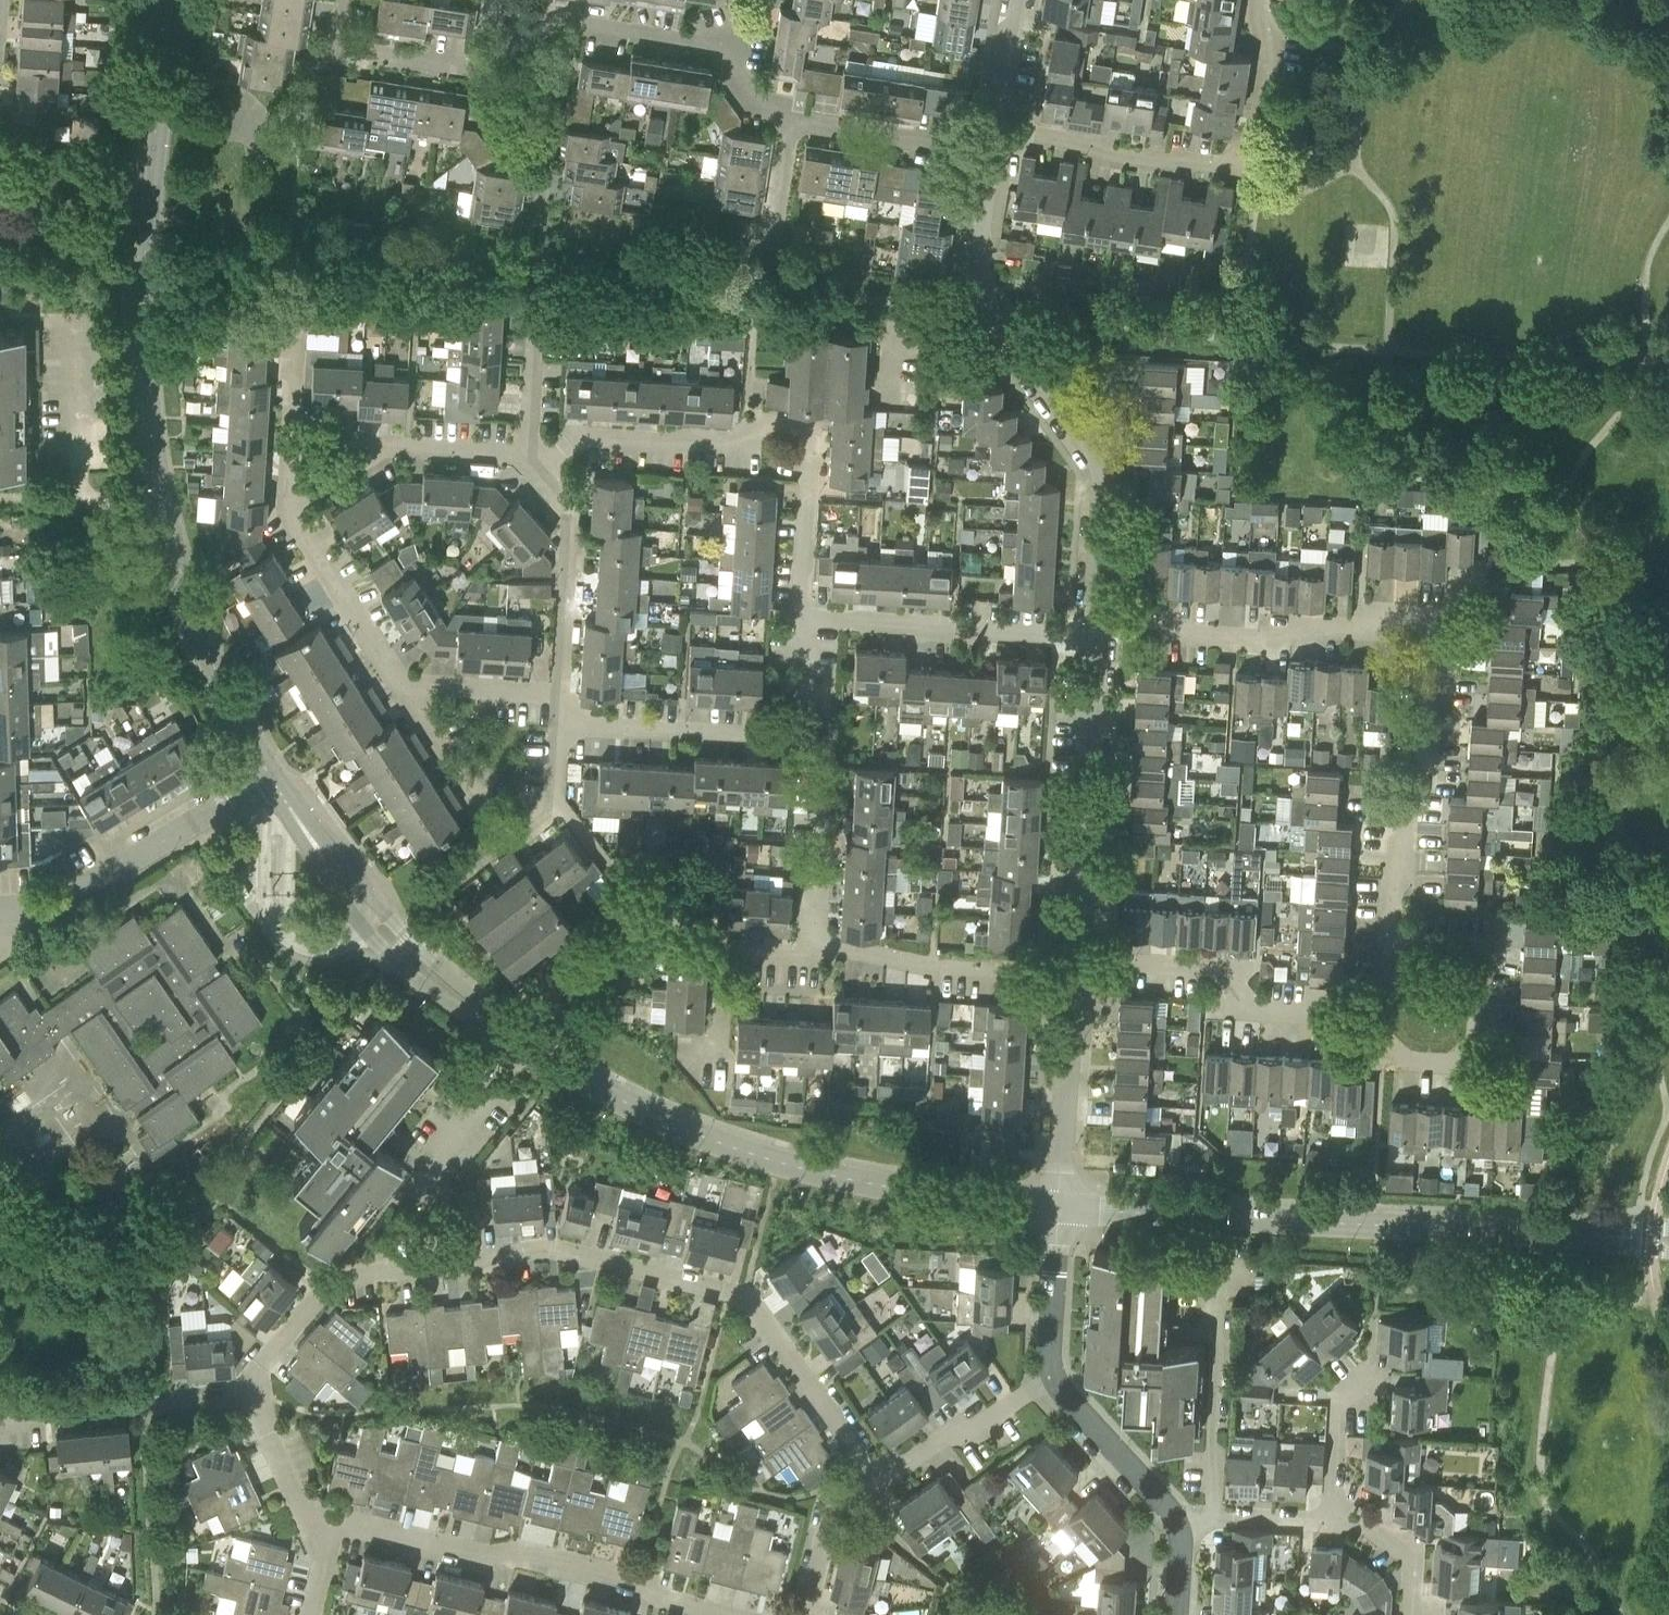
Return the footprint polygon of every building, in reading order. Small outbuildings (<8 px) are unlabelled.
[(76,21),(76,11),(63,10),(63,0),(23,0),(22,17),(76,21)] [(310,20),(313,0),(261,0),(259,12),(310,20)] [(398,35),(404,0),(379,0),(374,31),(398,35)] [(425,24),(429,0),(404,0),(398,35),(422,39),(423,32),(425,24)] [(425,24),(472,31),(476,7),(432,0),(429,0),(425,24)] [(684,0),(659,0),(658,5),(682,9),(684,0)] [(829,16),(840,12),(843,0),(792,0),(791,9),(829,16)] [(881,14),(884,0),(873,0),(871,12),(881,14)] [(972,17),(975,0),(937,0),(935,11),(972,17)] [(1074,17),(1087,19),(1089,0),(1047,0),(1045,12),(1074,17)] [(1235,30),(1239,7),(1195,0),(1190,0),(1187,22),(1196,23),(1235,30)] [(776,34),(815,39),(818,17),(829,18),(829,16),(791,9),(780,8),(776,34)] [(931,39),(968,44),(972,17),(935,11),(931,39)] [(204,26),(215,28),(217,13),(207,12),(206,12),(204,26)] [(305,44),(306,44),(310,20),(259,12),(256,33),(245,31),(245,34),(295,42),(305,44)] [(1130,26),(1139,27),(1141,13),(1132,12),(1130,26)] [(20,40),(60,43),(61,29),(75,30),(76,21),(22,17),(20,40)] [(1216,51),(1232,53),(1235,30),(1196,23),(1192,48),(1210,52),(1216,53),(1216,51)] [(1050,75),(1076,79),(1082,40),(1099,43),(1101,30),(1072,25),(1070,37),(1056,35),(1050,75)] [(201,41),(212,43),(215,28),(204,26),(201,41)] [(848,37),(863,39),(864,28),(850,26),(848,37)] [(863,39),(877,42),(879,31),(864,28),(863,39)] [(1146,41),(1155,43),(1157,29),(1148,28),(1146,41)] [(1117,42),(1131,44),(1133,35),(1118,32),(1117,42)] [(241,58),(292,65),(295,42),(245,34),(241,58)] [(799,66),(801,66),(804,41),(813,42),(814,43),(815,39),(776,34),(770,71),(798,75),(799,66)] [(908,46),(924,49),(925,38),(910,35),(908,46)] [(19,63),(72,67),(73,58),(59,57),(60,43),(20,40),(19,63)] [(1138,58),(1153,61),(1154,51),(1140,49),(1138,58)] [(1206,75),(1247,82),(1251,57),(1232,53),(1216,51),(1216,53),(1210,52),(1206,75)] [(951,65),(972,68),(974,58),(952,55),(951,65)] [(625,93),(652,97),(659,60),(632,56),(630,68),(629,67),(625,93)] [(1171,70),(1179,71),(1180,71),(1182,57),(1173,56),(1171,70)] [(241,58),(238,81),(288,88),(292,65),(241,58)] [(196,74),(207,76),(210,60),(199,59),(196,74)] [(594,88),(625,93),(629,67),(583,60),(579,85),(594,88)] [(652,97),(677,102),(684,65),(659,60),(652,97)] [(17,86),(57,89),(58,75),(71,77),(72,67),(19,63),(17,86)] [(708,110),(726,97),(723,93),(708,91),(712,69),(684,65),(677,102),(705,106),(708,110)] [(923,81),(919,106),(965,113),(969,88),(972,68),(951,65),(950,74),(925,70),(923,81)] [(828,82),(826,93),(839,95),(837,106),(864,110),(870,71),(843,67),(842,73),(829,71),(828,82)] [(810,79),(828,82),(829,71),(812,68),(810,79)] [(1104,123),(1128,127),(1135,85),(1136,72),(1113,69),(1111,81),(1107,102),(1104,123)] [(1169,84),(1177,85),(1179,71),(1171,70),(1169,84)] [(864,110),(890,114),(896,75),(870,71),(864,110)] [(316,91),(327,93),(330,76),(319,74),(316,91)] [(919,106),(923,81),(896,75),(890,114),(917,118),(919,106)] [(1043,114),(1069,118),(1068,126),(1103,131),(1104,123),(1107,102),(1095,100),(1094,105),(1086,104),(1087,99),(1073,97),(1076,79),(1050,75),(1043,114)] [(1197,100),(1236,106),(1243,107),(1247,82),(1206,75),(1202,99),(1197,98),(1197,100)] [(343,96),(354,98),(356,80),(346,78),(343,96)] [(363,144),(385,147),(396,82),(371,78),(366,112),(365,128),(363,144)] [(809,90),(826,93),(828,82),(810,79),(809,90)] [(408,151),(411,135),(419,86),(396,82),(385,147),(408,151)] [(1152,131),(1156,110),(1159,89),(1135,85),(1128,127),(1152,131)] [(15,110),(68,114),(69,105),(56,104),(57,89),(17,86),(15,110)] [(411,135),(434,139),(442,90),(419,86),(411,135)] [(467,155),(484,142),(476,130),(460,127),(466,94),(442,90),(434,139),(458,143),(467,155)] [(569,114),(579,116),(582,99),(572,97),(569,114)] [(579,116),(589,118),(592,100),(582,99),(579,116)] [(1193,124),(1232,131),(1236,106),(1197,100),(1193,124)] [(309,140),(335,144),(341,108),(315,103),(309,140)] [(335,144),(363,148),(363,144),(365,128),(366,112),(341,108),(335,144)] [(13,134),(53,137),(55,122),(67,124),(68,114),(15,110),(13,134)] [(1168,112),(1156,110),(1152,131),(1150,139),(1163,141),(1168,112)] [(768,163),(772,140),(739,134),(741,119),(739,115),(720,128),(723,133),(720,155),(768,163)] [(619,136),(634,138),(636,127),(621,125),(619,136)] [(557,149),(606,157),(610,134),(587,130),(587,131),(561,126),(557,149)] [(645,140),(660,142),(661,132),(646,129),(645,140)] [(525,176),(506,173),(491,170),(494,155),(484,142),(467,155),(475,166),(471,192),(521,200),(525,176)] [(798,193),(823,197),(831,148),(806,144),(798,193)] [(669,158),(684,160),(685,149),(670,147),(669,158)] [(823,197),(846,200),(854,152),(831,148),(823,197)] [(564,174),(614,182),(618,159),(606,157),(557,149),(557,152),(568,153),(564,174)] [(907,166),(892,163),(892,162),(877,160),(877,156),(854,152),(846,200),(870,204),(873,182),(882,183),(888,185),(890,174),(905,176),(907,166)] [(716,178),(764,186),(768,163),(720,155),(716,178)] [(1016,212),(1040,216),(1047,175),(1035,173),(1037,158),(1024,156),(1016,212)] [(1040,216),(1064,219),(1075,164),(1062,161),(1059,177),(1047,175),(1040,216)] [(1062,235),(1087,239),(1094,198),(1082,196),(1086,165),(1075,164),(1064,219),(1062,235)] [(920,168),(907,166),(905,176),(890,174),(888,185),(903,187),(917,189),(915,202),(911,225),(935,229),(943,183),(918,179),(920,168)] [(644,188),(654,190),(657,175),(646,173),(644,188)] [(571,201),(620,209),(625,184),(614,182),(564,174),(564,177),(575,178),(571,201)] [(1163,251),(1165,236),(1166,226),(1164,226),(1173,178),(1160,177),(1156,207),(1143,205),(1137,247),(1163,251)] [(764,186),(716,178),(711,203),(760,211),(764,186)] [(1165,236),(1190,240),(1196,198),(1183,196),(1185,180),(1173,178),(1164,226),(1166,226),(1165,236)] [(401,196),(412,198),(414,183),(404,181),(401,196)] [(880,196),(915,202),(917,189),(903,187),(888,185),(882,183),(880,196)] [(663,195),(678,197),(680,186),(665,184),(663,195)] [(1087,239),(1112,243),(1121,186),(1109,184),(1106,200),(1094,198),(1087,239)] [(1196,198),(1190,240),(1214,243),(1220,209),(1232,211),(1236,188),(1210,184),(1208,199),(1196,198)] [(1112,243),(1137,247),(1143,205),(1131,203),(1134,188),(1121,186),(1112,243)] [(471,192),(468,216),(517,224),(521,200),(471,192)] [(423,208),(434,210),(436,195),(425,193),(423,208)] [(648,214),(663,216),(665,205),(650,203),(648,214)] [(865,235),(875,236),(878,221),(867,220),(865,235)] [(351,222),(350,242),(370,244),(372,224),(351,222)] [(897,248),(947,256),(951,232),(935,229),(911,225),(901,223),(897,248)] [(791,236),(806,239),(808,228),(793,225),(791,236)] [(815,240),(830,242),(832,232),(817,229),(815,240)] [(373,234),(372,244),(392,246),(393,236),(373,234)] [(1006,251),(1034,256),(1037,241),(1009,236),(1006,251)] [(897,248),(894,272),(943,280),(947,256),(897,248)] [(859,267),(870,269),(873,253),(862,252),(859,267)] [(1025,255),(1023,267),(1039,269),(1041,258),(1025,255)] [(462,332),(500,334),(501,310),(450,307),(449,317),(463,317),(462,332)] [(547,340),(561,341),(562,329),(548,328),(547,340)] [(213,353),(264,356),(266,333),(228,330),(227,345),(213,345),(213,353)] [(833,406),(858,407),(863,334),(791,330),(788,386),(767,385),(766,402),(833,406)] [(23,470),(22,332),(0,332),(0,470),(23,470)] [(447,354),(498,357),(500,334),(462,332),(461,346),(447,345),(447,354)] [(727,348),(728,334),(713,333),(712,347),(727,348)] [(311,399),(334,400),(338,349),(329,349),(328,362),(313,362),(311,399)] [(334,400),(357,402),(358,387),(360,387),(361,375),(362,364),(346,363),(347,350),(338,349),(334,400)] [(250,378),(263,379),(264,356),(213,353),(212,363),(226,364),(225,379),(230,380),(247,380),(250,378)] [(459,379),(497,381),(498,357),(447,354),(446,364),(460,365),(459,379)] [(564,409),(589,411),(591,374),(576,374),(576,360),(566,359),(564,409)] [(589,411),(612,412),(615,362),(605,361),(604,375),(591,374),(589,411)] [(357,412),(381,414),(384,362),(375,362),(374,376),(361,375),(360,387),(358,387),(357,402),(357,412)] [(384,362),(381,414),(406,415),(408,377),(393,377),(393,363),(384,362)] [(612,412),(636,414),(638,377),(623,376),(623,362),(615,362),(612,412)] [(1145,389),(1192,392),(1192,380),(1179,379),(1180,364),(1147,362),(1145,389)] [(636,414),(660,415),(663,365),(653,364),(652,378),(638,377),(636,414)] [(660,415),(683,417),(686,380),(670,379),(671,365),(663,365),(660,415)] [(683,417),(706,418),(710,367),(700,367),(699,380),(686,380),(683,417)] [(706,418),(730,420),(732,382),(717,381),(718,368),(710,367),(706,418)] [(215,400),(266,404),(268,380),(263,379),(250,378),(247,380),(230,380),(229,393),(216,392),(215,400)] [(479,420),(480,404),(495,405),(497,381),(459,379),(445,378),(443,417),(479,420)] [(990,408),(999,409),(1000,385),(949,382),(948,392),(962,393),(961,409),(963,409),(990,411),(990,408)] [(1144,414),(1171,418),(1176,418),(1177,403),(1191,403),(1192,392),(1145,389),(1144,414)] [(227,425),(265,427),(266,404),(215,400),(214,410),(228,411),(227,425)] [(832,427),(883,432),(883,424),(870,423),(871,408),(858,407),(833,406),(832,427)] [(1013,433),(1013,432),(1014,410),(999,409),(990,408),(990,411),(963,409),(962,418),(976,419),(975,431),(1013,433)] [(1137,441),(1183,444),(1184,432),(1170,431),(1171,418),(1144,414),(1138,413),(1137,441)] [(212,447),(263,451),(265,427),(227,425),(226,440),(213,439),(212,447)] [(830,454),(881,458),(882,448),(868,447),(869,433),(883,434),(883,432),(832,427),(830,454)] [(991,458),(1027,458),(1029,434),(1013,433),(975,431),(975,433),(977,433),(977,442),(990,443),(989,458),(991,458)] [(931,442),(920,441),(920,454),(930,455),(931,442)] [(1161,467),(1167,467),(1168,454),(1182,455),(1183,444),(1137,441),(1135,468),(1151,469),(1161,469),(1161,467)] [(224,472),(262,475),(263,451),(212,447),(211,458),(225,458),(224,472)] [(881,458),(830,454),(829,478),(866,480),(867,465),(881,466),(881,458)] [(1019,483),(1041,483),(1043,459),(1027,458),(991,458),(991,467),(1005,468),(1004,482),(1019,483)] [(907,463),(905,500),(926,501),(928,480),(929,464),(914,463),(907,463)] [(1151,469),(1149,494),(1195,497),(1196,485),(1182,484),(1183,468),(1167,467),(1161,467),(1161,469),(1151,469)] [(223,494),(260,497),(262,475),(224,472),(224,473),(211,472),(210,482),(224,483),(223,494)] [(408,510),(445,512),(447,475),(423,473),(423,483),(399,481),(408,510)] [(445,512),(482,515),(495,487),(471,485),(472,476),(447,475),(445,512)] [(592,503),(643,506),(644,496),(630,496),(631,481),(593,478),(592,503)] [(406,510),(408,510),(399,481),(379,494),(374,486),(353,499),(373,530),(406,510)] [(1004,505),(1055,508),(1057,484),(1041,483),(1019,483),(1018,497),(1005,496),(1004,505)] [(1427,486),(1426,500),(1450,501),(1451,487),(1427,486)] [(506,542),(534,517),(518,498),(511,505),(495,487),(482,515),(506,542)] [(1218,487),(1217,498),(1230,498),(1231,487),(1218,487)] [(722,512),(773,515),(775,490),(737,488),(736,503),(723,502),(722,512)] [(231,545),(260,539),(261,523),(264,523),(266,497),(260,497),(223,494),(223,497),(228,498),(226,521),(232,521),(231,545)] [(353,543),(373,530),(353,499),(332,512),(353,543)] [(1226,516),(1253,517),(1254,500),(1236,499),(1236,505),(1227,505),(1226,516)] [(1253,517),(1279,519),(1280,501),(1254,499),(1254,500),(1253,517)] [(601,528),(628,527),(629,514),(643,515),(643,506),(592,503),(590,527),(601,528)] [(1304,519),(1322,520),(1323,504),(1305,503),(1304,519)] [(1016,529),(1054,532),(1055,508),(1004,505),(1003,514),(1017,515),(1016,529)] [(1286,523),(1299,523),(1299,506),(1286,506),(1286,523)] [(734,536),(772,538),(773,515),(722,512),(721,521),(735,521),(734,536)] [(1449,558),(1451,512),(1449,512),(1448,527),(1439,527),(1438,540),(1423,539),(1421,572),(1448,574),(1449,558)] [(1474,560),(1475,555),(1476,527),(1461,526),(1462,513),(1451,512),(1449,558),(1474,560)] [(506,542),(523,560),(523,573),(551,574),(551,560),(539,546),(551,535),(534,517),(506,542)] [(1368,569),(1394,571),(1397,524),(1386,524),(1385,537),(1369,536),(1368,569)] [(1394,571),(1421,572),(1423,539),(1409,538),(1409,525),(1397,524),(1394,571)] [(599,550),(651,553),(651,544),(638,543),(639,528),(628,527),(601,528),(599,550)] [(1475,555),(1488,556),(1490,528),(1476,527),(1475,555)] [(1171,566),(1172,559),(1173,544),(1157,543),(1158,529),(1146,528),(1143,574),(1169,576),(1169,566),(1171,566)] [(1001,553),(1052,556),(1054,532),(1016,529),(1015,544),(1002,543),(1001,553)] [(829,593),(855,595),(858,543),(857,543),(858,533),(847,533),(846,542),(833,541),(832,555),(829,593)] [(719,558),(770,561),(772,538),(734,536),(733,550),(720,549),(719,558)] [(267,584),(277,577),(285,572),(271,550),(268,552),(260,539),(231,545),(231,546),(245,567),(240,570),(252,590),(265,582),(267,584)] [(415,539),(397,548),(404,561),(421,553),(415,539)] [(1328,585),(1353,587),(1356,541),(1344,540),(1343,554),(1328,553),(1326,574),(1325,580),(1328,581),(1328,585)] [(855,595),(878,596),(880,558),(865,558),(866,544),(858,543),(855,595)] [(878,596),(901,597),(904,546),(895,546),(894,559),(880,558),(878,596)] [(901,597),(925,599),(927,561),(912,560),(913,547),(904,546),(901,597)] [(1168,592),(1196,593),(1198,547),(1186,547),(1185,560),(1172,559),(1171,566),(1169,566),(1169,576),(1168,592)] [(1196,593),(1221,595),(1223,562),(1209,562),(1210,548),(1198,547),(1196,593)] [(925,599),(948,600),(952,549),(941,549),(941,562),(927,561),(925,599)] [(598,573),(636,575),(636,562),(650,562),(651,553),(599,550),(598,573)] [(1221,595),(1247,596),(1250,550),(1238,550),(1237,563),(1223,562),(1221,595)] [(1247,596),(1272,598),(1273,589),(1275,590),(1277,571),(1277,566),(1261,565),(1262,551),(1250,550),(1247,596)] [(1013,576),(1051,578),(1052,556),(1001,553),(1000,561),(1014,562),(1013,576)] [(400,566),(393,556),(381,563),(378,565),(370,570),(369,571),(376,581),(400,566)] [(731,584),(769,586),(770,561),(719,558),(719,568),(732,568),(731,584)] [(1272,603),(1299,605),(1302,559),(1290,558),(1290,572),(1277,571),(1275,590),(1273,589),(1272,598),(1272,603)] [(1327,606),(1328,585),(1328,581),(1325,580),(1326,574),(1313,573),(1314,559),(1302,559),(1299,605),(1327,606)] [(394,614),(426,594),(413,574),(407,577),(400,566),(376,581),(383,592),(381,594),(394,614)] [(596,598),(648,601),(648,591),(635,591),(636,575),(598,573),(596,598)] [(1518,588),(1544,589),(1545,574),(1519,573),(1518,588)] [(42,574),(28,574),(28,598),(42,598),(42,574)] [(999,590),(998,600),(1049,603),(1051,578),(1013,576),(1012,591),(999,590)] [(240,616),(245,624),(289,596),(277,577),(267,584),(265,582),(252,590),(244,596),(252,609),(240,616)] [(505,595),(551,595),(551,582),(505,582),(505,595)] [(716,606),(768,609),(769,586),(731,584),(731,597),(717,596),(716,606)] [(1528,617),(1527,620),(1543,621),(1544,605),(1558,606),(1559,593),(1512,591),(1511,616),(1528,617)] [(430,653),(446,625),(426,594),(394,614),(408,635),(415,630),(430,653)] [(289,596),(245,624),(250,632),(262,624),(270,637),(302,617),(289,596)] [(610,623),(622,624),(632,625),(633,609),(647,610),(648,601),(596,598),(595,620),(610,621),(610,623)] [(479,665),(503,666),(506,615),(498,615),(497,628),(482,627),(479,665)] [(506,615),(503,666),(528,668),(531,616),(506,615)] [(1493,643),(1540,646),(1540,634),(1526,633),(1527,620),(1528,617),(1511,616),(1495,615),(1493,643)] [(583,644),(634,648),(635,638),(621,637),(622,624),(610,623),(610,621),(595,620),(585,619),(583,644)] [(86,650),(89,650),(87,621),(72,621),(74,652),(77,652),(77,650),(86,650)] [(293,673),(295,677),(345,645),(338,633),(328,639),(318,624),(278,650),(293,673)] [(456,663),(479,665),(482,627),(446,625),(430,653),(457,654),(456,663)] [(44,654),(45,639),(39,639),(38,629),(0,631),(0,655),(44,654)] [(1492,669),(1524,671),(1525,656),(1539,657),(1540,646),(1493,643),(1492,669)] [(582,667),(619,669),(620,655),(634,656),(634,648),(583,644),(582,667)] [(311,701),(351,676),(342,662),(352,655),(345,645),(295,677),(297,680),(311,701)] [(687,698),(711,700),(714,662),(699,661),(700,648),(690,647),(687,698)] [(711,700),(734,701),(737,650),(729,649),(728,663),(714,662),(711,700)] [(867,701),(877,701),(880,650),(855,649),(853,686),(868,687),(867,701)] [(78,666),(87,666),(86,650),(77,650),(77,652),(78,666)] [(737,650),(734,701),(759,703),(762,652),(737,650)] [(901,705),(903,667),(904,652),(880,650),(877,701),(885,702),(886,688),(900,689),(898,705),(901,705)] [(40,677),(45,677),(44,654),(0,655),(0,679),(40,677)] [(1009,710),(1018,711),(1022,659),(996,657),(995,673),(995,686),(997,686),(996,696),(1010,697),(1009,710)] [(1028,698),(1043,699),(1046,661),(1022,659),(1018,711),(1027,711),(1028,698)] [(1303,708),(1314,708),(1317,662),(1289,660),(1288,676),(1288,686),(1291,686),(1291,693),(1303,694),(1303,708)] [(1216,662),(1215,673),(1230,674),(1231,663),(1216,662)] [(1327,695),(1341,696),(1343,664),(1317,662),(1314,708),(1326,709),(1327,695)] [(1355,711),(1365,712),(1368,665),(1343,664),(1341,696),(1356,697),(1355,711)] [(1380,728),(1382,728),(1393,729),(1395,683),(1381,681),(1382,666),(1368,665),(1365,712),(1365,713),(1381,714),(1380,728)] [(581,692),(597,693),(631,695),(632,685),(618,684),(619,669),(582,667),(580,692),(581,692)] [(913,720),(923,720),(926,669),(903,667),(901,705),(914,706),(913,720)] [(1185,699),(1186,686),(1186,671),(1173,670),(1140,668),(1138,696),(1185,699)] [(932,707),(947,708),(949,670),(926,669),(923,720),(931,721),(932,707)] [(1490,695),(1536,698),(1537,686),(1523,685),(1524,671),(1492,669),(1490,695)] [(960,723),(971,723),(974,672),(949,670),(947,708),(961,709),(960,723)] [(974,672),(971,723),(979,724),(980,710),(995,711),(996,696),(997,686),(995,686),(995,673),(974,672)] [(297,680),(295,677),(293,673),(283,679),(288,687),(297,680)] [(1249,720),(1261,721),(1264,675),(1237,673),(1235,705),(1250,706),(1249,720)] [(1264,675),(1261,721),(1273,722),(1274,708),(1289,709),(1291,693),(1291,686),(1288,686),(1288,676),(1264,675)] [(325,724),(328,728),(378,696),(371,684),(361,690),(351,676),(311,701),(325,724)] [(28,701),(27,686),(40,686),(40,677),(0,679),(0,702),(28,701)] [(287,687),(288,687),(283,679),(274,685),(278,692),(287,687)] [(1215,690),(1215,700),(1230,701),(1230,691),(1215,690)] [(581,692),(581,693),(581,703),(596,704),(597,693),(581,692)] [(1505,723),(1521,724),(1535,725),(1536,698),(1490,695),(1489,719),(1489,721),(1505,723)] [(345,754),(354,748),(384,727),(375,713),(385,707),(378,696),(328,728),(330,732),(345,754)] [(1137,721),(1169,723),(1170,709),(1184,710),(1185,699),(1138,696),(1137,721)] [(1581,715),(1581,699),(1569,699),(1569,715),(1581,715)] [(42,725),(42,715),(41,701),(28,701),(0,702),(0,726),(42,725)] [(127,714),(121,704),(111,704),(120,719),(127,714)] [(72,722),(83,722),(83,707),(72,707),(72,722)] [(155,730),(182,775),(202,763),(197,754),(209,747),(201,728),(186,737),(175,718),(168,722),(155,730)] [(1471,747),(1517,749),(1518,737),(1504,736),(1505,723),(1489,721),(1489,719),(1473,718),(1471,747)] [(368,769),(371,773),(421,741),(414,730),(404,736),(394,721),(384,727),(354,748),(368,769)] [(1135,747),(1182,750),(1182,738),(1169,737),(1169,723),(1137,721),(1135,747)] [(67,741),(85,731),(85,724),(66,724),(67,741)] [(330,732),(328,728),(325,724),(316,730),(321,738),(330,732)] [(29,749),(29,733),(42,733),(42,725),(0,726),(0,750),(29,749)] [(162,787),(182,775),(155,730),(142,738),(135,742),(162,787)] [(309,740),(311,744),(321,738),(316,730),(306,736),(309,740)] [(387,799),(427,773),(418,758),(428,752),(421,741),(371,773),(373,777),(387,799)] [(162,787),(135,742),(125,749),(131,760),(121,766),(141,800),(162,787)] [(1235,755),(1260,756),(1260,745),(1235,745),(1235,755)] [(1134,773),(1166,775),(1167,761),(1181,762),(1182,750),(1135,747),(1134,773)] [(1470,772),(1502,774),(1503,760),(1517,761),(1517,749),(1471,747),(1470,772)] [(1002,748),(993,748),(992,766),(1001,767),(1002,748)] [(1015,751),(1014,767),(1027,768),(1028,760),(1024,751),(1015,751)] [(58,778),(63,778),(62,775),(57,767),(28,767),(27,755),(14,755),(0,755),(0,780),(58,778)] [(121,812),(141,800),(121,766),(114,755),(101,763),(94,767),(121,812)] [(706,809),(716,809),(719,758),(694,757),(694,767),(693,794),(707,795),(706,809)] [(725,796),(739,797),(742,760),(719,758),(716,809),(725,810),(725,796)] [(753,812),(762,812),(765,761),(742,760),(739,797),(754,798),(753,812)] [(1242,789),(1243,760),(1222,760),(1221,788),(1242,789)] [(611,813),(621,814),(624,763),(599,761),(598,777),(584,776),(582,812),(611,814),(611,813)] [(765,761),(762,812),(771,813),(772,799),(787,800),(790,763),(765,761)] [(631,801),(644,802),(647,764),(624,763),(621,814),(630,815),(631,801)] [(658,816),(668,817),(671,766),(647,764),(644,802),(659,803),(658,816)] [(692,805),(693,794),(694,767),(671,766),(668,817),(677,817),(677,804),(692,805)] [(101,824),(121,812),(94,767),(86,771),(93,783),(80,791),(101,824)] [(854,791),(892,794),(893,779),(906,780),(907,770),(856,767),(854,791)] [(1293,794),(1340,798),(1341,770),(1309,768),(1308,783),(1294,782),(1293,794)] [(373,777),(371,773),(368,769),(358,775),(364,783),(373,777)] [(951,772),(950,797),(960,797),(963,797),(964,773),(951,772)] [(1468,799),(1485,801),(1514,803),(1515,790),(1501,789),(1502,774),(1470,772),(1468,797),(1468,799)] [(401,820),(403,824),(454,792),(446,781),(437,787),(427,773),(387,799),(401,820)] [(1137,801),(1184,804),(1184,801),(1179,801),(1179,790),(1166,789),(1166,775),(1134,773),(1132,801),(1137,801)] [(364,783),(358,775),(349,781),(354,789),(364,783)] [(987,799),(1039,803),(1040,777),(1003,775),(1002,791),(988,790),(987,799)] [(28,803),(28,789),(28,787),(59,787),(58,778),(0,780),(0,804),(28,803)] [(853,814),(904,817),(905,808),(891,808),(892,794),(854,791),(853,814)] [(454,792),(403,824),(406,828),(420,851),(461,825),(451,810),(461,803),(454,792)] [(1330,822),(1338,822),(1340,798),(1293,794),(1292,806),(1306,807),(1305,822),(1321,823),(1321,824),(1330,825),(1330,822)] [(1451,824),(1497,827),(1498,814),(1484,814),(1485,801),(1468,799),(1468,797),(1452,796),(1451,824)] [(960,811),(960,797),(950,797),(949,810),(960,811)] [(1000,824),(1037,826),(1039,803),(987,799),(987,808),(1001,809),(1000,824)] [(1135,839),(1145,840),(1157,840),(1168,841),(1168,829),(1169,813),(1183,814),(1184,804),(1137,801),(1135,839)] [(29,825),(29,818),(28,803),(0,804),(0,827),(29,825)] [(1549,825),(1551,804),(1538,804),(1536,824),(1549,825)] [(870,841),(884,841),(889,841),(890,826),(904,827),(904,817),(853,814),(851,836),(868,837),(870,841)] [(94,824),(89,816),(69,816),(69,825),(94,824)] [(406,828),(403,824),(401,820),(391,827),(396,835),(406,828)] [(961,821),(947,820),(946,842),(959,843),(961,821)] [(1241,832),(1255,832),(1256,821),(1242,820),(1241,832)] [(1306,848),(1352,851),(1354,823),(1338,822),(1330,822),(1330,825),(1321,824),(1320,836),(1306,835),(1306,848)] [(62,825),(62,849),(97,828),(94,824),(69,825),(62,825)] [(985,846),(1036,849),(1037,826),(1000,824),(999,838),(985,837),(985,846)] [(1449,850),(1482,852),(1483,837),(1496,838),(1497,827),(1451,824),(1449,850)] [(30,861),(29,837),(29,825),(0,827),(0,864),(30,861)] [(396,835),(391,827),(382,833),(387,841),(396,835)] [(1240,846),(1254,847),(1255,832),(1241,832),(1240,846)] [(583,885),(602,871),(590,855),(583,860),(563,835),(544,850),(585,903),(592,897),(583,885)] [(845,862),(896,865),(896,855),(883,855),(884,841),(870,841),(868,837),(851,836),(846,836),(845,862)] [(748,859),(766,862),(769,841),(751,838),(748,859)] [(772,854),(790,855),(791,841),(773,841),(772,854)] [(1014,874),(1029,874),(1034,874),(1036,849),(985,846),(984,855),(998,856),(997,870),(1014,870),(1014,874)] [(1184,847),(1183,860),(1200,861),(1200,848),(1184,847)] [(566,918),(525,865),(512,848),(498,858),(511,875),(466,910),(510,966),(568,921),(566,918)] [(1318,875),(1350,877),(1352,851),(1306,848),(1305,859),(1319,860),(1318,875)] [(566,918),(585,903),(544,850),(525,865),(566,918)] [(1447,876),(1494,879),(1495,866),(1481,866),(1482,852),(1449,850),(1447,876)] [(843,885),(881,887),(882,873),(895,874),(896,865),(845,862),(843,885)] [(977,893),(1028,896),(1029,874),(1014,874),(1014,870),(997,870),(992,869),(991,885),(977,884),(977,893)] [(717,920),(740,921),(745,870),(735,870),(734,883),(719,882),(717,920)] [(740,921),(764,923),(764,910),(767,906),(768,890),(768,885),(753,884),(753,871),(745,870),(740,921)] [(1302,900),(1349,903),(1350,877),(1318,875),(1317,889),(1303,888),(1302,900)] [(1446,902),(1478,904),(1479,889),(1493,890),(1494,879),(1447,876),(1446,902)] [(764,910),(764,923),(763,928),(789,929),(792,878),(782,877),(781,891),(768,890),(767,906),(764,910)] [(842,909),(893,912),(894,903),(880,902),(881,887),(843,885),(842,909)] [(1124,935),(1151,936),(1153,890),(1140,889),(1127,888),(1124,935)] [(1151,936),(1177,938),(1180,892),(1168,891),(1153,890),(1151,936)] [(1177,938),(1203,940),(1205,907),(1205,894),(1192,892),(1180,892),(1177,938)] [(989,918),(1026,920),(1028,896),(977,893),(976,902),(990,903),(989,918)] [(1203,940),(1230,941),(1232,895),(1220,894),(1219,908),(1205,907),(1203,940)] [(1230,941),(1256,943),(1258,910),(1243,910),(1244,896),(1232,895),(1230,941)] [(1280,922),(1281,896),(1266,896),(1265,943),(1296,944),(1297,922),(1280,922)] [(1314,927),(1347,929),(1349,903),(1302,900),(1301,912),(1315,913),(1314,927)] [(177,1139),(172,1132),(198,1115),(186,1097),(210,1080),(237,1062),(230,1051),(243,1042),(239,1036),(262,1020),(226,967),(211,977),(203,966),(218,956),(181,903),(150,924),(152,927),(146,931),(133,912),(80,949),(97,973),(33,1016),(14,989),(0,999),(0,1078),(4,1084),(55,1048),(51,1041),(71,1027),(125,1106),(138,1097),(144,1106),(137,1111),(148,1128),(138,1134),(153,1155),(177,1139)] [(840,933),(878,935),(879,920),(892,921),(893,912),(842,909),(840,933)] [(974,931),(974,941),(1025,944),(1026,920),(989,918),(988,932),(974,931)] [(1525,949),(1558,950),(1559,936),(1573,937),(1573,924),(1527,921),(1525,949)] [(1299,952),(1345,955),(1347,929),(1314,927),(1313,941),(1299,940),(1299,952)] [(1600,952),(1610,952),(1611,934),(1601,933),(1600,952)] [(667,972),(705,973),(706,950),(655,947),(654,957),(668,958),(667,972)] [(1571,966),(1569,965),(1570,952),(1558,950),(1525,949),(1524,975),(1570,978),(1571,966)] [(1297,979),(1311,980),(1343,982),(1345,955),(1299,952),(1297,979)] [(652,995),(704,997),(705,973),(667,972),(666,986),(653,985),(652,995)] [(1522,1001),(1555,1003),(1556,988),(1569,989),(1570,978),(1524,975),(1522,1001)] [(664,1020),(702,1022),(704,997),(652,995),(651,1004),(665,1005),(664,1020)] [(846,1049),(855,1050),(858,998),(834,997),(832,1023),(832,1034),(847,1035),(846,1049)] [(942,997),(938,1020),(951,1022),(954,999),(942,997)] [(1120,1024),(1167,1026),(1168,1015),(1154,1014),(1155,999),(1122,997),(1120,1024)] [(865,1036),(879,1037),(881,1000),(858,998),(855,1050),(864,1050),(865,1036)] [(893,1052),(902,1052),(905,1001),(881,1000),(879,1037),(893,1038),(893,1052)] [(905,1001),(902,1052),(911,1053),(912,1039),(927,1040),(929,1003),(905,1001)] [(1520,1027),(1567,1030),(1568,1018),(1554,1017),(1555,1003),(1522,1001),(1520,1027)] [(972,1027),(1023,1030),(1025,1005),(973,1002),(972,1027)] [(331,1250),(401,1165),(402,1164),(382,1147),(391,1136),(386,1131),(390,1126),(385,1121),(438,1058),(383,1013),(294,1120),(320,1141),(323,1136),(328,1140),(293,1183),(317,1203),(300,1225),(331,1250)] [(1200,1028),(1201,1016),(1188,1015),(1188,1027),(1200,1028)] [(750,1069),(760,1070),(763,1019),(738,1017),(735,1055),(750,1056),(750,1069)] [(769,1057),(782,1058),(785,1020),(763,1019),(760,1070),(768,1070),(769,1057)] [(797,1072),(806,1073),(809,1022),(785,1020),(782,1058),(797,1058),(797,1072)] [(809,1022),(806,1073),(815,1073),(816,1060),(831,1060),(832,1034),(832,1023),(809,1022)] [(1119,1050),(1152,1052),(1152,1037),(1166,1038),(1167,1026),(1120,1024),(1119,1050)] [(984,1050),(1022,1053),(1023,1030),(972,1027),(971,1036),(985,1037),(984,1050)] [(1562,1054),(1551,1053),(1552,1040),(1566,1041),(1567,1030),(1520,1027),(1519,1054),(1530,1055),(1562,1057),(1562,1054)] [(969,1073),(1021,1077),(1022,1053),(984,1050),(983,1065),(970,1064),(969,1073)] [(1117,1076),(1164,1078),(1165,1067),(1151,1066),(1152,1052),(1119,1050),(1117,1076)] [(1218,1099),(1230,1099),(1233,1053),(1206,1051),(1204,1084),(1219,1085),(1218,1099)] [(1242,1086),(1257,1087),(1259,1055),(1233,1053),(1230,1099),(1242,1100),(1242,1086)] [(1270,1102),(1282,1103),(1285,1056),(1259,1055),(1257,1087),(1271,1088),(1270,1102)] [(1530,1055),(1528,1080),(1574,1083),(1575,1070),(1561,1070),(1562,1057),(1530,1055)] [(1295,1090),(1309,1091),(1311,1058),(1285,1056),(1282,1103),(1294,1103),(1295,1090)] [(1333,1108),(1336,1108),(1337,1076),(1338,1060),(1311,1058),(1309,1091),(1323,1091),(1322,1105),(1333,1106),(1333,1108)] [(982,1098),(1019,1100),(1021,1077),(969,1073),(969,1083),(982,1084),(982,1098)] [(1116,1102),(1148,1104),(1149,1089),(1163,1090),(1164,1078),(1117,1076),(1116,1102)] [(1355,1133),(1373,1134),(1374,1112),(1375,1096),(1362,1095),(1363,1077),(1337,1076),(1336,1108),(1348,1109),(1348,1123),(1356,1123),(1355,1133)] [(882,1094),(899,1096),(900,1088),(882,1087),(882,1094)] [(899,1096),(926,1097),(926,1090),(900,1088),(899,1096)] [(732,1106),(754,1108),(755,1099),(733,1097),(732,1106)] [(757,1108),(757,1109),(771,1110),(772,1099),(757,1098),(757,1108)] [(829,1098),(827,1119),(851,1120),(852,1100),(829,1098)] [(996,1124),(1012,1125),(1018,1125),(1019,1100),(982,1098),(981,1111),(967,1110),(967,1119),(996,1121),(996,1124)] [(1147,1128),(1161,1129),(1161,1119),(1148,1118),(1148,1104),(1116,1102),(1114,1129),(1135,1130),(1147,1131),(1147,1128)] [(1414,1151),(1416,1151),(1418,1104),(1391,1103),(1389,1135),(1404,1136),(1403,1167),(1413,1168),(1414,1151)] [(1428,1138),(1442,1138),(1445,1106),(1418,1104),(1416,1151),(1427,1151),(1428,1138)] [(1456,1153),(1468,1154),(1471,1107),(1445,1106),(1442,1138),(1457,1139),(1456,1153)] [(1480,1141),(1494,1141),(1497,1109),(1471,1107),(1468,1154),(1480,1154),(1480,1141)] [(1521,1157),(1521,1148),(1544,1149),(1546,1113),(1524,1111),(1524,1110),(1497,1109),(1494,1141),(1509,1142),(1508,1156),(1521,1157)] [(974,1130),(973,1146),(1011,1148),(1012,1125),(996,1124),(996,1121),(967,1119),(966,1119),(961,1119),(961,1129),(974,1130)] [(1230,1125),(1230,1149),(1255,1149),(1255,1125),(1230,1125)] [(1133,1156),(1166,1158),(1167,1143),(1181,1144),(1182,1131),(1161,1129),(1147,1128),(1147,1131),(1135,1130),(1133,1156)] [(543,1223),(542,1208),(555,1207),(553,1181),(552,1170),(538,1171),(538,1174),(514,1176),(515,1189),(519,1225),(543,1223)] [(1388,1171),(1386,1186),(1413,1188),(1414,1172),(1388,1171)] [(495,1228),(519,1225),(515,1189),(491,1192),(491,1186),(490,1176),(476,1177),(480,1212),(493,1210),(495,1228)] [(590,1207),(603,1210),(609,1182),(596,1179),(592,1195),(568,1189),(560,1224),(584,1230),(590,1207)] [(609,1236),(633,1242),(642,1207),(618,1201),(622,1185),(609,1182),(603,1210),(615,1213),(609,1236)] [(661,1231),(674,1235),(682,1200),(669,1197),(665,1212),(642,1207),(633,1242),(657,1248),(661,1231)] [(682,1254),(706,1260),(714,1225),(718,1209),(682,1200),(674,1235),(686,1238),(682,1254)] [(714,1225),(706,1260),(729,1266),(735,1242),(748,1245),(755,1218),(741,1215),(738,1230),(714,1225)] [(810,1288),(833,1271),(825,1260),(811,1241),(798,1249),(768,1270),(783,1291),(803,1277),(810,1288)] [(241,1271),(253,1282),(281,1305),(297,1286),(265,1260),(273,1249),(265,1243),(241,1271)] [(958,1288),(1009,1291),(1011,1267),(987,1265),(988,1252),(959,1250),(959,1264),(958,1288)] [(1194,1441),(1198,1373),(1200,1345),(1179,1343),(1180,1326),(1163,1325),(1167,1254),(1096,1250),(1088,1372),(1121,1375),(1121,1369),(1127,1369),(1124,1414),(1156,1416),(1154,1444),(1162,1445),(1163,1439),(1194,1441)] [(813,1332),(854,1302),(841,1282),(833,1271),(810,1288),(818,1298),(798,1312),(813,1332)] [(235,1316),(243,1323),(252,1313),(265,1324),(281,1305),(253,1282),(238,1301),(244,1305),(235,1316)] [(553,1355),(552,1345),(562,1344),(560,1326),(578,1325),(574,1287),(550,1289),(549,1284),(536,1285),(542,1356),(553,1355)] [(542,1356),(536,1285),(522,1286),(522,1292),(498,1294),(499,1302),(503,1331),(520,1330),(521,1348),(522,1348),(524,1372),(543,1371),(542,1356)] [(971,1326),(982,1327),(1004,1328),(1005,1315),(1008,1315),(1009,1291),(958,1288),(956,1319),(971,1321),(971,1326)] [(1279,1311),(1292,1325),(1323,1360),(1336,1349),(1338,1352),(1357,1335),(1351,1327),(1358,1321),(1332,1293),(1304,1318),(1290,1302),(1279,1311)] [(476,1376),(475,1361),(487,1360),(486,1341),(504,1340),(503,1331),(499,1302),(475,1305),(475,1299),(460,1300),(461,1306),(465,1343),(468,1377),(476,1376)] [(602,1360),(621,1365),(636,1306),(622,1302),(621,1308),(597,1302),(589,1338),(606,1342),(602,1360)] [(854,1349),(858,1346),(877,1332),(869,1321),(854,1302),(813,1332),(827,1352),(847,1338),(854,1349)] [(448,1345),(465,1343),(461,1306),(438,1308),(437,1303),(423,1304),(429,1365),(431,1381),(442,1380),(440,1364),(450,1363),(448,1345)] [(409,1367),(429,1365),(423,1304),(410,1305),(410,1311),(386,1313),(390,1350),(407,1349),(409,1367)] [(646,1352),(662,1356),(671,1320),(648,1314),(649,1309),(636,1306),(621,1365),(623,1365),(621,1374),(629,1376),(631,1367),(641,1370),(646,1352)] [(307,1335),(354,1374),(367,1359),(353,1347),(365,1333),(336,1309),(320,1328),(316,1324),(307,1335)] [(207,1336),(211,1372),(235,1370),(232,1337),(243,1323),(235,1316),(230,1322),(231,1334),(207,1336)] [(1424,1374),(1450,1375),(1463,1376),(1464,1356),(1433,1354),(1433,1348),(1427,1348),(1428,1322),(1379,1318),(1377,1348),(1390,1349),(1390,1358),(1425,1361),(1424,1374)] [(671,1320),(662,1356),(679,1360),(675,1378),(695,1383),(710,1324),(696,1320),(694,1326),(671,1320)] [(211,1372),(207,1336),(206,1324),(182,1326),(182,1322),(168,1323),(172,1360),(185,1359),(186,1374),(211,1372)] [(1234,1397),(1237,1398),(1252,1399),(1269,1400),(1270,1382),(1292,1363),(1306,1380),(1325,1363),(1323,1360),(1292,1325),(1262,1352),(1264,1355),(1235,1380),(1234,1397)] [(946,1354),(968,1383),(988,1368),(980,1357),(982,1327),(971,1326),(970,1343),(967,1339),(946,1354)] [(341,1390),(354,1374),(307,1335),(298,1346),(302,1349),(286,1368),(316,1392),(327,1378),(341,1390)] [(949,1397),(968,1383),(946,1354),(937,1342),(919,1354),(915,1350),(906,1348),(900,1351),(908,1362),(924,1385),(935,1378),(949,1397)] [(854,1349),(835,1363),(843,1374),(866,1358),(858,1346),(854,1349)] [(755,1415),(785,1393),(790,1390),(781,1378),(777,1381),(763,1362),(732,1383),(743,1398),(728,1408),(740,1426),(755,1415)] [(887,1397),(908,1427),(928,1412),(914,1393),(924,1385),(908,1362),(897,1370),(906,1383),(887,1397)] [(1394,1421),(1433,1424),(1434,1406),(1448,1407),(1450,1375),(1424,1374),(1419,1373),(1418,1387),(1396,1386),(1394,1421)] [(750,1439),(762,1456),(811,1420),(803,1409),(799,1412),(785,1393),(755,1415),(765,1428),(750,1439)] [(888,1441),(908,1427),(887,1397),(867,1412),(888,1441)] [(811,1420),(762,1456),(774,1472),(789,1462),(799,1476),(829,1454),(815,1435),(819,1431),(811,1420)] [(443,1504),(453,1467),(435,1463),(440,1445),(444,1427),(424,1422),(422,1429),(404,1501),(429,1507),(431,1501),(443,1504)] [(369,1486),(379,1449),(385,1423),(362,1426),(355,1454),(337,1449),(327,1487),(341,1490),(339,1496),(365,1502),(369,1486)] [(104,1428),(107,1464),(112,1463),(131,1461),(128,1426),(104,1428)] [(379,1494),(404,1501),(422,1429),(410,1426),(407,1436),(400,1435),(395,1453),(379,1449),(369,1486),(381,1489),(379,1494)] [(102,1464),(107,1464),(104,1428),(79,1431),(83,1466),(102,1464)] [(59,1468),(83,1466),(79,1431),(56,1433),(58,1453),(48,1454),(50,1467),(59,1466),(59,1468)] [(1262,1473),(1276,1474),(1278,1452),(1279,1435),(1255,1434),(1231,1432),(1230,1452),(1228,1489),(1261,1491),(1262,1473)] [(1008,1472),(1025,1489),(1064,1455),(1047,1437),(1020,1461),(1008,1472)] [(1398,1481),(1405,1481),(1407,1455),(1424,1457),(1425,1439),(1391,1437),(1391,1450),(1369,1448),(1367,1479),(1398,1481)] [(529,1464),(534,1442),(523,1439),(518,1462),(529,1464)] [(533,1519),(558,1526),(574,1465),(579,1444),(559,1439),(549,1478),(530,1474),(522,1511),(534,1514),(533,1519)] [(519,1524),(522,1511),(530,1474),(514,1466),(520,1445),(500,1440),(495,1458),(480,1520),(504,1526),(506,1520),(519,1524)] [(191,1500),(248,1474),(238,1451),(233,1453),(227,1441),(192,1457),(200,1474),(183,1482),(191,1500)] [(1309,1474),(1324,1475),(1326,1442),(1296,1441),(1295,1453),(1278,1452),(1276,1474),(1275,1491),(1307,1493),(1309,1474)] [(455,1513),(480,1520),(495,1458),(457,1449),(453,1467),(443,1504),(456,1508),(455,1513)] [(1050,1517),(1071,1498),(1063,1489),(1080,1473),(1064,1455),(1025,1489),(1041,1507),(1050,1517)] [(606,1492),(597,1530),(609,1533),(608,1539),(634,1545),(649,1484),(655,1462),(642,1459),(637,1481),(629,1479),(624,1497),(606,1492)] [(6,1498),(17,1475),(16,1474),(20,1466),(7,1460),(3,1468),(0,1467),(0,1495),(4,1497),(6,1498)] [(107,1464),(102,1464),(103,1477),(113,1476),(112,1463),(107,1464)] [(584,1527),(597,1530),(606,1492),(588,1488),(593,1470),(574,1465),(558,1526),(583,1532),(584,1527)] [(248,1474),(191,1500),(200,1519),(217,1511),(224,1528),(260,1512),(254,1500),(259,1497),(248,1474)] [(114,1489),(113,1476),(103,1477),(105,1490),(110,1489),(114,1489)] [(970,1519),(981,1511),(965,1488),(954,1496),(941,1476),(921,1491),(951,1533),(970,1519)] [(965,1488),(981,1511),(992,1503),(976,1480),(965,1488)] [(1453,1512),(1439,1501),(1433,1500),(1434,1483),(1405,1481),(1398,1481),(1395,1515),(1417,1517),(1416,1530),(1442,1531),(1442,1530),(1451,1532),(1452,1532),(1453,1512)] [(920,1555),(951,1533),(921,1491),(901,1505),(915,1524),(904,1532),(920,1555)] [(1071,1516),(1087,1534),(1114,1510),(1098,1492),(1080,1508),(1071,1498),(1050,1517),(1059,1527),(1071,1516)] [(713,1578),(738,1585),(753,1524),(758,1505),(738,1500),(729,1537),(711,1532),(702,1569),(714,1573),(713,1578)] [(689,1566),(702,1569),(711,1532),(693,1528),(698,1510),(677,1504),(662,1566),(687,1572),(689,1566)] [(1097,1565),(1125,1567),(1126,1553),(1116,1542),(1131,1528),(1114,1510),(1087,1534),(1104,1552),(1098,1557),(1097,1565)] [(5,1528),(9,1519),(0,1515),(0,1525),(5,1528)] [(9,1519),(5,1528),(17,1534),(19,1530),(22,1526),(9,1519)] [(753,1524),(738,1585),(763,1591),(764,1585),(777,1589),(787,1551),(768,1547),(773,1528),(753,1524)] [(1218,1575),(1266,1579),(1268,1549),(1270,1549),(1271,1532),(1237,1529),(1236,1546),(1221,1545),(1218,1575)] [(1437,1544),(1434,1584),(1479,1586),(1480,1562),(1499,1563),(1501,1535),(1452,1532),(1451,1532),(1450,1545),(1437,1544)] [(838,1567),(874,1576),(883,1539),(857,1533),(854,1546),(844,1544),(838,1567)] [(223,1572),(284,1587),(290,1562),(285,1561),(288,1548),(251,1538),(246,1557),(228,1552),(223,1572)] [(1353,1593),(1383,1575),(1357,1558),(1354,1563),(1343,1556),(1343,1548),(1313,1547),(1311,1584),(1341,1586),(1353,1593)] [(94,1567),(100,1555),(92,1551),(86,1563),(94,1567)] [(26,1587),(47,1597),(63,1566),(41,1555),(41,1556),(32,1552),(26,1564),(34,1568),(26,1587)] [(374,1607),(378,1595),(387,1559),(364,1553),(361,1563),(348,1560),(339,1598),(374,1607)] [(405,1614),(412,1614),(421,1578),(408,1575),(411,1565),(387,1559),(378,1595),(391,1598),(387,1611),(405,1614)] [(86,1563),(80,1575),(84,1577),(88,1579),(94,1567),(86,1563)] [(3,1565),(0,1570),(0,1574),(11,1579),(15,1571),(3,1565)] [(1101,1603),(1136,1605),(1138,1581),(1125,1580),(1125,1567),(1097,1565),(1096,1579),(1102,1579),(1101,1603)] [(47,1597),(69,1608),(84,1577),(80,1575),(63,1566),(47,1597)] [(839,1606),(865,1612),(874,1576),(838,1567),(833,1591),(842,1593),(839,1606)] [(280,1602),(284,1587),(223,1572),(208,1568),(202,1585),(218,1590),(218,1592),(220,1592),(215,1610),(235,1614),(287,1614),(290,1605),(280,1602)] [(460,1577),(436,1572),(434,1581),(421,1578),(412,1614),(451,1614),(460,1577)] [(1269,1607),(1252,1606),(1253,1597),(1264,1597),(1266,1579),(1218,1575),(1216,1606),(1234,1607),(1233,1614),(1269,1614),(1269,1607)] [(1363,1614),(1391,1614),(1392,1591),(1383,1575),(1353,1593),(1363,1610),(1363,1614)] [(106,1587),(88,1579),(84,1577),(69,1608),(83,1614),(92,1614),(106,1587)] [(493,1596),(481,1593),(483,1583),(460,1577),(451,1614),(489,1614),(493,1596)] [(92,1614),(118,1614),(120,1611),(128,1614),(129,1614),(135,1602),(106,1587),(92,1614)] [(532,1596),(509,1590),(506,1599),(493,1596),(489,1614),(527,1614),(532,1596)] [(566,1614),(553,1611),(556,1601),(532,1596),(527,1614),(565,1614),(566,1614)] [(607,1604),(583,1598),(579,1614),(604,1614),(607,1604)] [(1520,1602),(1462,1598),(1461,1614),(1519,1614),(1520,1602)] [(1136,1605),(1101,1603),(1100,1614),(1136,1614),(1136,1605)] [(630,1610),(607,1604),(604,1614),(629,1614),(630,1610)] [(865,1612),(839,1606),(837,1614),(864,1614),(865,1612)]
